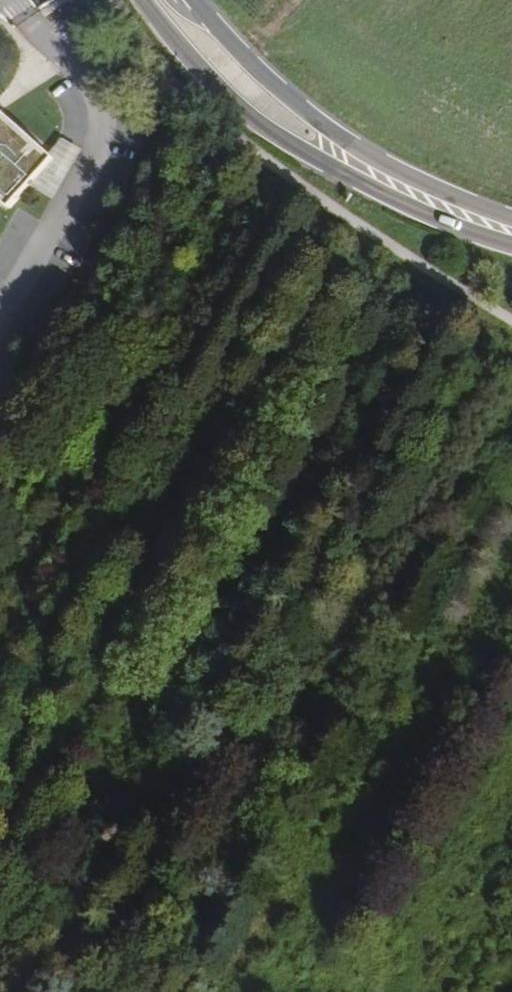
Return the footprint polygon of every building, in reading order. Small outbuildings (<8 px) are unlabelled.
[(0,78),(0,167),(25,189),(69,140),(12,89),(19,86),(11,77),(4,81),(0,78)]
